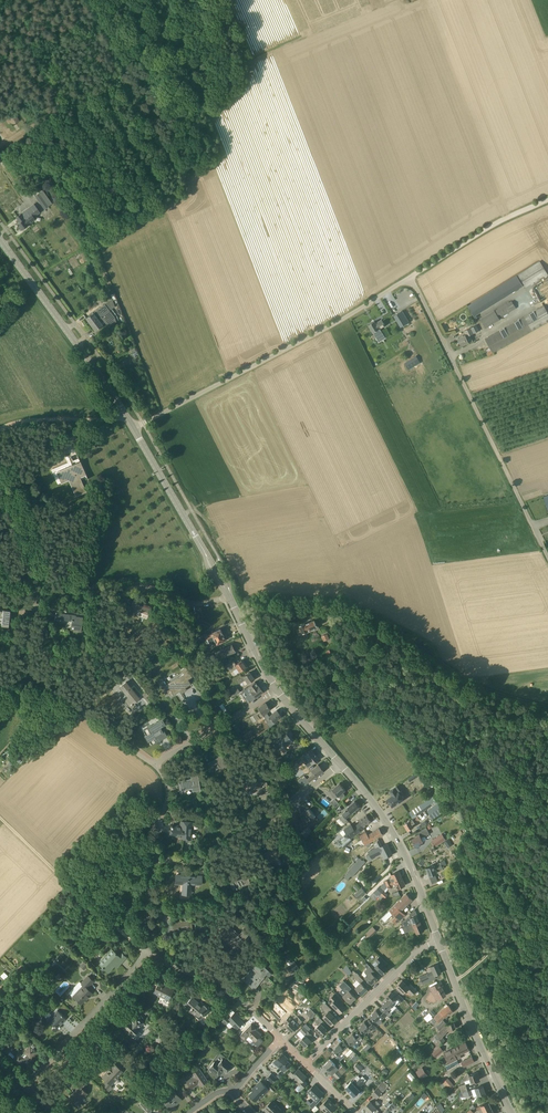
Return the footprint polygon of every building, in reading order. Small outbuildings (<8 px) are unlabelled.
[(15,113),(8,116),(12,125),(20,121),(15,113)] [(43,190),(36,195),(45,208),(52,203),(43,190)] [(33,217),(40,212),(34,203),(27,209),(28,210),(22,215),(21,214),(17,217),(20,221),(17,224),(21,230),(29,224),(27,222),(33,217)] [(525,288),(547,274),(540,261),(468,306),(475,318),(525,288)] [(109,310),(110,310),(115,306),(112,299),(105,304),(86,318),(91,325),(109,310)] [(512,311),(511,311),(515,308),(511,301),(507,304),(481,320),(485,327),(512,311)] [(544,306),(490,336),(485,339),(493,353),(498,350),(547,322),(547,313),(544,306)] [(113,315),(110,310),(109,310),(91,325),(95,330),(102,325),(100,322),(104,319),(109,325),(116,321),(113,315)] [(402,310),(402,311),(394,316),(401,327),(409,322),(402,310)] [(382,319),(376,323),(375,321),(368,325),(373,332),(385,325),(382,319)] [(477,325),(471,328),(465,331),(466,334),(458,339),(461,345),(469,342),(469,343),(473,341),(470,335),(474,333),(479,330),(477,325)] [(409,370),(417,364),(414,359),(405,364),(409,370)] [(70,477),(74,486),(78,495),(73,497),(78,495),(86,492),(83,484),(80,476),(85,474),(86,474),(80,461),(72,465),(72,466),(60,472),(61,472),(65,480),(70,477)] [(152,607),(144,603),(143,606),(140,605),(140,604),(139,604),(141,601),(134,599),(130,610),(135,612),(136,610),(139,611),(148,615),(150,610),(152,607)] [(0,611),(0,618),(2,618),(1,625),(9,626),(10,612),(0,611)] [(83,618),(73,616),(73,615),(56,612),(55,618),(71,621),(71,625),(82,627),(83,618)] [(317,632),(320,629),(318,626),(317,626),(316,623),(314,620),(305,624),(305,623),(300,625),(301,628),(297,630),(298,634),(303,633),(308,631),(311,630),(313,634),(317,632)] [(331,622),(330,622),(326,625),(326,624),(325,625),(331,632),(336,628),(331,622)] [(224,633),(223,633),(225,632),(226,631),(224,627),(211,633),(211,634),(211,633),(210,633),(210,634),(204,637),(204,636),(201,637),(203,641),(205,640),(204,639),(207,638),(212,635),(213,636),(217,635),(218,636),(224,633)] [(204,639),(205,640),(206,644),(209,642),(214,640),(216,644),(229,638),(227,634),(226,634),(224,635),(224,633),(218,636),(217,635),(213,636),(212,635),(207,638),(204,639)] [(141,634),(131,639),(134,645),(144,639),(141,634)] [(231,645),(224,649),(224,648),(219,651),(214,653),(216,656),(221,654),(225,651),(227,655),(235,651),(231,645)] [(241,660),(236,664),(234,661),(226,665),(230,672),(237,668),(239,671),(246,667),(241,660)] [(188,679),(192,677),(186,667),(181,670),(184,674),(178,678),(180,680),(167,689),(165,686),(162,688),(163,691),(166,695),(169,693),(171,696),(177,693),(176,692),(179,691),(180,691),(182,693),(186,690),(185,687),(186,686),(191,684),(188,679)] [(254,679),(253,678),(254,678),(252,676),(249,672),(238,680),(240,683),(246,680),(248,683),(254,679)] [(126,682),(120,687),(129,697),(125,700),(130,705),(131,704),(132,705),(133,704),(132,703),(139,698),(126,682)] [(263,692),(258,685),(258,686),(255,682),(248,687),(251,691),(250,691),(245,696),(246,698),(249,702),(263,692)] [(240,692),(237,687),(231,692),(229,693),(232,697),(240,692)] [(146,692),(144,693),(142,695),(149,704),(151,702),(147,698),(149,696),(146,692)] [(263,716),(267,713),(266,711),(270,709),(265,703),(258,707),(261,712),(257,714),(256,713),(252,715),(256,721),(263,716)] [(281,716),(277,710),(270,716),(272,719),(269,721),(268,720),(262,725),(265,730),(281,716)] [(143,730),(146,734),(149,740),(151,744),(159,739),(157,734),(162,731),(165,736),(165,735),(167,735),(164,730),(163,731),(160,727),(165,724),(162,719),(143,730)] [(291,740),(289,737),(289,736),(288,734),(287,735),(286,734),(276,743),(281,748),(278,750),(282,754),(286,751),(283,748),(290,742),(289,742),(291,740)] [(304,761),(303,762),(306,765),(308,767),(319,758),(311,749),(301,757),(304,761)] [(221,757),(217,759),(218,760),(215,761),(214,759),(207,764),(213,772),(219,767),(221,770),(227,766),(221,757)] [(296,761),(291,765),(295,770),(300,765),(296,761)] [(312,775),(314,778),(316,776),(323,771),(318,765),(311,770),(314,773),(312,775)] [(419,775),(417,772),(409,778),(410,781),(419,775)] [(284,773),(276,780),(278,783),(286,776),(284,773)] [(197,775),(194,775),(191,776),(191,779),(186,780),(186,779),(182,780),(182,779),(181,779),(181,780),(179,780),(181,789),(186,788),(193,787),(193,791),(200,790),(197,775)] [(303,787),(306,784),(309,782),(306,777),(304,775),(297,780),(299,783),(303,787)] [(245,783),(248,783),(248,789),(247,789),(247,791),(248,794),(262,794),(268,794),(268,791),(267,791),(266,784),(267,784),(267,783),(267,781),(263,782),(257,782),(256,778),(244,778),(245,783)] [(340,783),(333,789),(339,796),(341,799),(345,796),(344,794),(343,793),(342,792),(345,790),(340,783)] [(392,806),(403,799),(405,797),(401,790),(400,791),(397,786),(395,787),(389,791),(391,795),(392,794),(392,796),(387,799),(389,801),(389,802),(390,804),(391,805),(392,806)] [(409,812),(413,818),(417,816),(441,800),(436,794),(409,812)] [(340,804),(335,798),(331,801),(336,807),(340,804)] [(360,807),(355,801),(348,807),(350,810),(347,812),(347,811),(343,814),(339,817),(345,824),(348,821),(346,818),(360,807)] [(427,811),(433,819),(446,810),(440,802),(438,803),(427,811)] [(315,816),(309,809),(307,811),(306,810),(300,815),(301,817),(298,820),(303,826),(315,816)] [(364,828),(363,827),(371,821),(366,815),(358,821),(359,823),(353,827),(351,824),(343,830),(346,833),(338,841),(343,847),(351,839),(350,838),(364,828)] [(420,819),(417,816),(413,818),(410,820),(404,824),(408,830),(414,826),(413,824),(412,824),(420,819)] [(192,826),(192,822),(182,821),(182,827),(172,826),(171,825),(171,827),(171,830),(170,829),(170,835),(182,836),(182,838),(190,839),(191,833),(192,826)] [(302,832),(306,838),(312,831),(309,826),(302,832)] [(430,834),(426,827),(421,829),(421,830),(418,832),(419,834),(415,836),(416,837),(412,839),(415,845),(423,841),(421,838),(430,834)] [(383,834),(379,828),(368,835),(366,832),(360,835),(363,839),(360,841),(363,846),(383,834)] [(442,833),(432,840),(436,846),(446,839),(442,833)] [(455,838),(453,835),(445,841),(447,844),(455,838)] [(382,853),(384,858),(392,854),(389,848),(389,847),(387,843),(382,846),(379,839),(375,843),(373,844),(375,848),(368,852),(369,854),(366,856),(369,861),(373,859),(372,858),(382,853)] [(273,845),(268,849),(268,850),(262,854),(269,863),(273,859),(274,861),(278,858),(278,857),(281,854),(273,845)] [(283,863),(279,858),(274,862),(279,867),(283,863)] [(347,872),(348,872),(345,875),(346,877),(347,877),(348,878),(351,875),(353,876),(365,863),(360,858),(355,863),(349,869),(347,872)] [(426,868),(429,876),(434,874),(438,873),(437,871),(443,869),(443,868),(444,867),(444,865),(446,864),(444,860),(441,861),(441,862),(426,868)] [(191,883),(201,884),(201,876),(186,875),(186,876),(184,876),(184,872),(176,871),(176,874),(176,882),(183,883),(182,898),(190,899),(191,883)] [(402,878),(399,871),(391,874),(392,877),(388,878),(389,879),(384,882),(385,884),(387,883),(387,885),(402,878)] [(247,876),(238,879),(236,872),(230,874),(232,882),(231,882),(233,888),(236,887),(236,888),(238,888),(238,886),(249,883),(247,876)] [(291,877),(294,883),(295,882),(299,879),(296,874),(295,874),(291,877)] [(387,885),(388,886),(389,888),(392,887),(393,887),(397,886),(398,888),(405,885),(402,878),(387,885)] [(384,891),(377,884),(373,889),(375,891),(374,893),(378,897),(384,891)] [(362,887),(354,894),(358,898),(366,892),(362,887)] [(281,901),(285,894),(279,890),(275,897),(281,901)] [(384,891),(378,897),(382,901),(385,898),(388,895),(385,892),(384,891)] [(401,910),(412,899),(407,893),(389,910),(382,918),(385,921),(393,913),(400,920),(405,915),(401,910)] [(420,920),(415,910),(403,922),(405,926),(402,927),(400,929),(405,927),(420,920)] [(191,917),(185,918),(186,920),(171,922),(173,922),(173,925),(171,926),(172,930),(174,930),(174,929),(178,928),(178,929),(179,929),(179,928),(183,928),(183,927),(187,927),(187,932),(192,931),(191,917)] [(424,931),(420,920),(405,927),(403,928),(400,929),(402,934),(405,933),(414,929),(417,934),(424,931)] [(227,925),(219,934),(223,938),(224,937),(234,945),(237,941),(240,944),(249,933),(243,929),(238,935),(227,925)] [(126,957),(123,955),(124,954),(122,953),(119,956),(115,953),(115,952),(111,949),(98,963),(103,967),(102,968),(102,970),(103,971),(105,971),(107,970),(112,963),(115,966),(117,967),(126,957)] [(289,953),(284,957),(290,965),(289,965),(294,972),(299,968),(289,953)] [(388,968),(385,965),(387,963),(380,956),(376,960),(379,963),(375,966),(382,973),(388,968)] [(272,973),(258,961),(243,979),(253,988),(265,974),(269,976),(272,973)] [(88,966),(84,962),(80,966),(84,970),(88,966)] [(364,977),(372,984),(378,978),(373,974),(375,971),(370,966),(367,963),(365,966),(368,969),(365,971),(367,974),(364,977)] [(420,977),(422,980),(423,983),(430,980),(430,981),(436,978),(435,975),(441,973),(437,963),(427,968),(429,973),(420,977)] [(347,965),(343,969),(349,975),(352,972),(347,965)] [(354,971),(352,973),(354,976),(354,977),(360,983),(355,988),(362,994),(367,988),(361,982),(363,979),(354,971)] [(88,976),(81,983),(83,985),(80,988),(81,989),(74,997),(77,1000),(77,1001),(78,1000),(81,1003),(86,998),(86,997),(88,995),(89,997),(92,993),(87,988),(93,981),(88,976)] [(408,986),(402,980),(396,986),(402,992),(405,989),(411,995),(417,990),(410,983),(408,986)] [(350,1003),(356,997),(349,991),(352,988),(344,981),(339,986),(345,992),(342,995),(350,1003)] [(446,995),(442,987),(443,986),(440,981),(431,986),(433,990),(430,992),(426,997),(426,1000),(428,1003),(429,1001),(431,1003),(432,1002),(433,1004),(437,1001),(436,1000),(437,999),(446,995)] [(173,990),(159,982),(153,992),(168,1000),(173,990)] [(392,1003),(395,1005),(399,1001),(400,1002),(404,999),(400,995),(395,990),(392,992),(391,991),(386,996),(392,1003)] [(342,1000),(335,993),(330,998),(333,1001),(331,1003),(340,1013),(346,1007),(340,1002),(342,1000)] [(270,1009),(280,1020),(292,1007),(281,995),(274,1001),(276,1003),(270,1009)] [(397,1007),(395,1005),(392,1003),(386,996),(386,997),(387,998),(382,1004),(383,1005),(381,1008),(387,1014),(389,1016),(392,1013),(391,1012),(397,1007)] [(200,1006),(191,998),(185,1005),(197,1016),(196,1018),(203,1024),(213,1013),(208,1008),(207,1010),(201,1005),(200,1006)] [(326,1003),(321,1008),(326,1013),(323,1016),(332,1024),(337,1019),(329,1011),(331,1009),(326,1003)] [(453,1011),(449,1005),(441,1011),(435,1017),(438,1020),(440,1022),(445,1016),(453,1011)] [(381,1008),(377,1011),(376,1010),(370,1016),(376,1022),(380,1018),(381,1020),(387,1014),(381,1008)] [(311,1009),(306,1013),(311,1018),(315,1013),(311,1009)] [(66,1019),(62,1015),(57,1010),(55,1013),(55,1014),(49,1020),(54,1026),(52,1028),(56,1032),(60,1027),(59,1025),(60,1023),(62,1021),(63,1022),(66,1019)] [(237,1016),(238,1015),(235,1012),(230,1017),(227,1014),(221,1020),(225,1025),(229,1021),(233,1025),(231,1026),(234,1030),(236,1028),(243,1021),(237,1016)] [(143,1022),(136,1015),(130,1022),(129,1021),(123,1028),(131,1036),(138,1029),(137,1028),(143,1022)] [(296,1022),(290,1015),(284,1021),(287,1025),(286,1026),(292,1032),(302,1022),(299,1019),(296,1022)] [(319,1017),(314,1021),(318,1025),(315,1028),(321,1035),(327,1029),(321,1023),(323,1021),(319,1017)] [(375,1026),(369,1019),(366,1023),(364,1021),(358,1028),(364,1033),(367,1030),(369,1032),(372,1028),(374,1030),(377,1028),(375,1026)] [(446,1023),(443,1020),(437,1027),(438,1028),(439,1030),(446,1023)] [(456,1028),(454,1022),(445,1025),(436,1033),(437,1034),(434,1037),(432,1039),(434,1042),(438,1047),(444,1041),(441,1037),(447,1031),(456,1028)] [(255,1031),(255,1030),(254,1029),(255,1028),(251,1024),(240,1035),(244,1039),(248,1035),(254,1041),(260,1035),(257,1032),(255,1031)] [(310,1033),(311,1032),(309,1030),(308,1031),(307,1030),(304,1027),(300,1030),(305,1035),(300,1040),(306,1046),(311,1041),(308,1038),(311,1035),(310,1033)] [(357,1031),(354,1035),(353,1033),(347,1039),(355,1048),(357,1048),(358,1046),(358,1045),(358,1044),(361,1040),(364,1044),(367,1041),(364,1038),(357,1031)] [(30,1040),(24,1046),(27,1049),(24,1052),(22,1055),(18,1052),(17,1053),(7,1044),(0,1051),(0,1056),(2,1058),(6,1054),(19,1065),(25,1058),(27,1060),(29,1057),(30,1059),(37,1052),(33,1048),(36,1046),(32,1042),(30,1040)] [(350,1047),(344,1041),(341,1045),(339,1043),(333,1049),(339,1055),(342,1052),(344,1054),(350,1047)] [(469,1050),(466,1043),(452,1049),(456,1056),(461,1054),(469,1050)] [(203,1046),(198,1052),(202,1055),(207,1049),(203,1046)] [(443,1050),(440,1047),(432,1053),(435,1057),(443,1050)] [(456,1056),(452,1049),(444,1053),(449,1063),(445,1065),(448,1070),(459,1063),(456,1056)] [(274,1062),(284,1071),(291,1064),(285,1058),(286,1057),(282,1053),(274,1062)] [(472,1057),(462,1062),(464,1067),(474,1062),(472,1057)] [(231,1068),(231,1067),(231,1066),(222,1059),(218,1064),(214,1062),(210,1068),(218,1075),(223,1069),(226,1072),(228,1070),(229,1070),(230,1070),(231,1069),(231,1068)] [(346,1070),(342,1066),(336,1071),(332,1067),(335,1064),(330,1060),(324,1065),(325,1065),(327,1067),(326,1068),(329,1071),(330,1070),(334,1074),(333,1075),(337,1079),(346,1070)] [(123,1071),(115,1063),(112,1067),(111,1066),(106,1071),(107,1071),(106,1072),(107,1073),(103,1078),(107,1082),(104,1085),(107,1088),(110,1085),(111,1085),(116,1079),(123,1071)] [(357,1063),(353,1066),(358,1072),(362,1068),(357,1063)] [(199,1068),(192,1073),(194,1076),(186,1081),(191,1088),(198,1083),(200,1085),(207,1080),(199,1068)] [(298,1069),(296,1071),(294,1068),(288,1074),(293,1078),(295,1077),(301,1082),(298,1085),(298,1086),(297,1087),(296,1089),(297,1090),(299,1091),(300,1090),(301,1090),(307,1083),(304,1080),(307,1077),(298,1069)] [(427,1075),(422,1069),(417,1073),(422,1079),(427,1075)] [(478,1076),(479,1076),(478,1071),(473,1073),(469,1074),(469,1073),(468,1073),(463,1077),(463,1078),(464,1081),(470,1079),(471,1082),(474,1081),(479,1079),(478,1076)] [(179,1082),(185,1078),(181,1073),(176,1077),(179,1082)] [(278,1080),(276,1078),(277,1078),(271,1073),(267,1077),(272,1082),(274,1084),(278,1080)] [(352,1096),(354,1095),(354,1096),(355,1095),(357,1093),(362,1087),(361,1086),(364,1082),(358,1076),(353,1081),(352,1082),(351,1081),(348,1084),(346,1083),(345,1085),(346,1086),(345,1087),(351,1093),(350,1094),(352,1096)] [(87,1094),(81,1088),(84,1085),(77,1077),(70,1085),(76,1091),(74,1093),(73,1093),(67,1099),(78,1109),(82,1105),(83,1104),(82,1103),(81,1105),(79,1102),(87,1094)] [(448,1078),(443,1083),(444,1084),(442,1085),(444,1088),(447,1091),(454,1086),(448,1078)] [(261,1081),(254,1087),(255,1088),(249,1094),(256,1101),(268,1089),(261,1081)] [(389,1086),(383,1081),(377,1087),(371,1094),(377,1099),(383,1093),(389,1086)] [(308,1091),(317,1100),(321,1095),(323,1093),(314,1084),(308,1091)] [(483,1085),(475,1088),(478,1095),(485,1093),(483,1085)] [(174,1091),(170,1095),(167,1092),(160,1098),(168,1106),(172,1103),(174,1106),(181,1099),(174,1091)] [(148,1106),(153,1102),(148,1097),(144,1101),(147,1104),(143,1107),(147,1112),(151,1109),(148,1106)] [(332,1103),(330,1102),(331,1101),(328,1098),(320,1107),(322,1109),(324,1111),(324,1112),(329,1112),(332,1111),(333,1111),(337,1107),(333,1102),(332,1103)] [(319,1102),(318,1103),(315,1100),(309,1105),(312,1108),(319,1102)] [(380,1104),(377,1100),(373,1104),(370,1101),(364,1107),(370,1112),(380,1104)] [(281,1110),(272,1101),(263,1108),(268,1112),(270,1112),(271,1112),(279,1112),(281,1110)] [(393,1102),(390,1105),(383,1112),(387,1112),(392,1108),(393,1109),(397,1105),(393,1102)] [(488,1102),(477,1107),(479,1112),(482,1112),(492,1108),(488,1102)]
